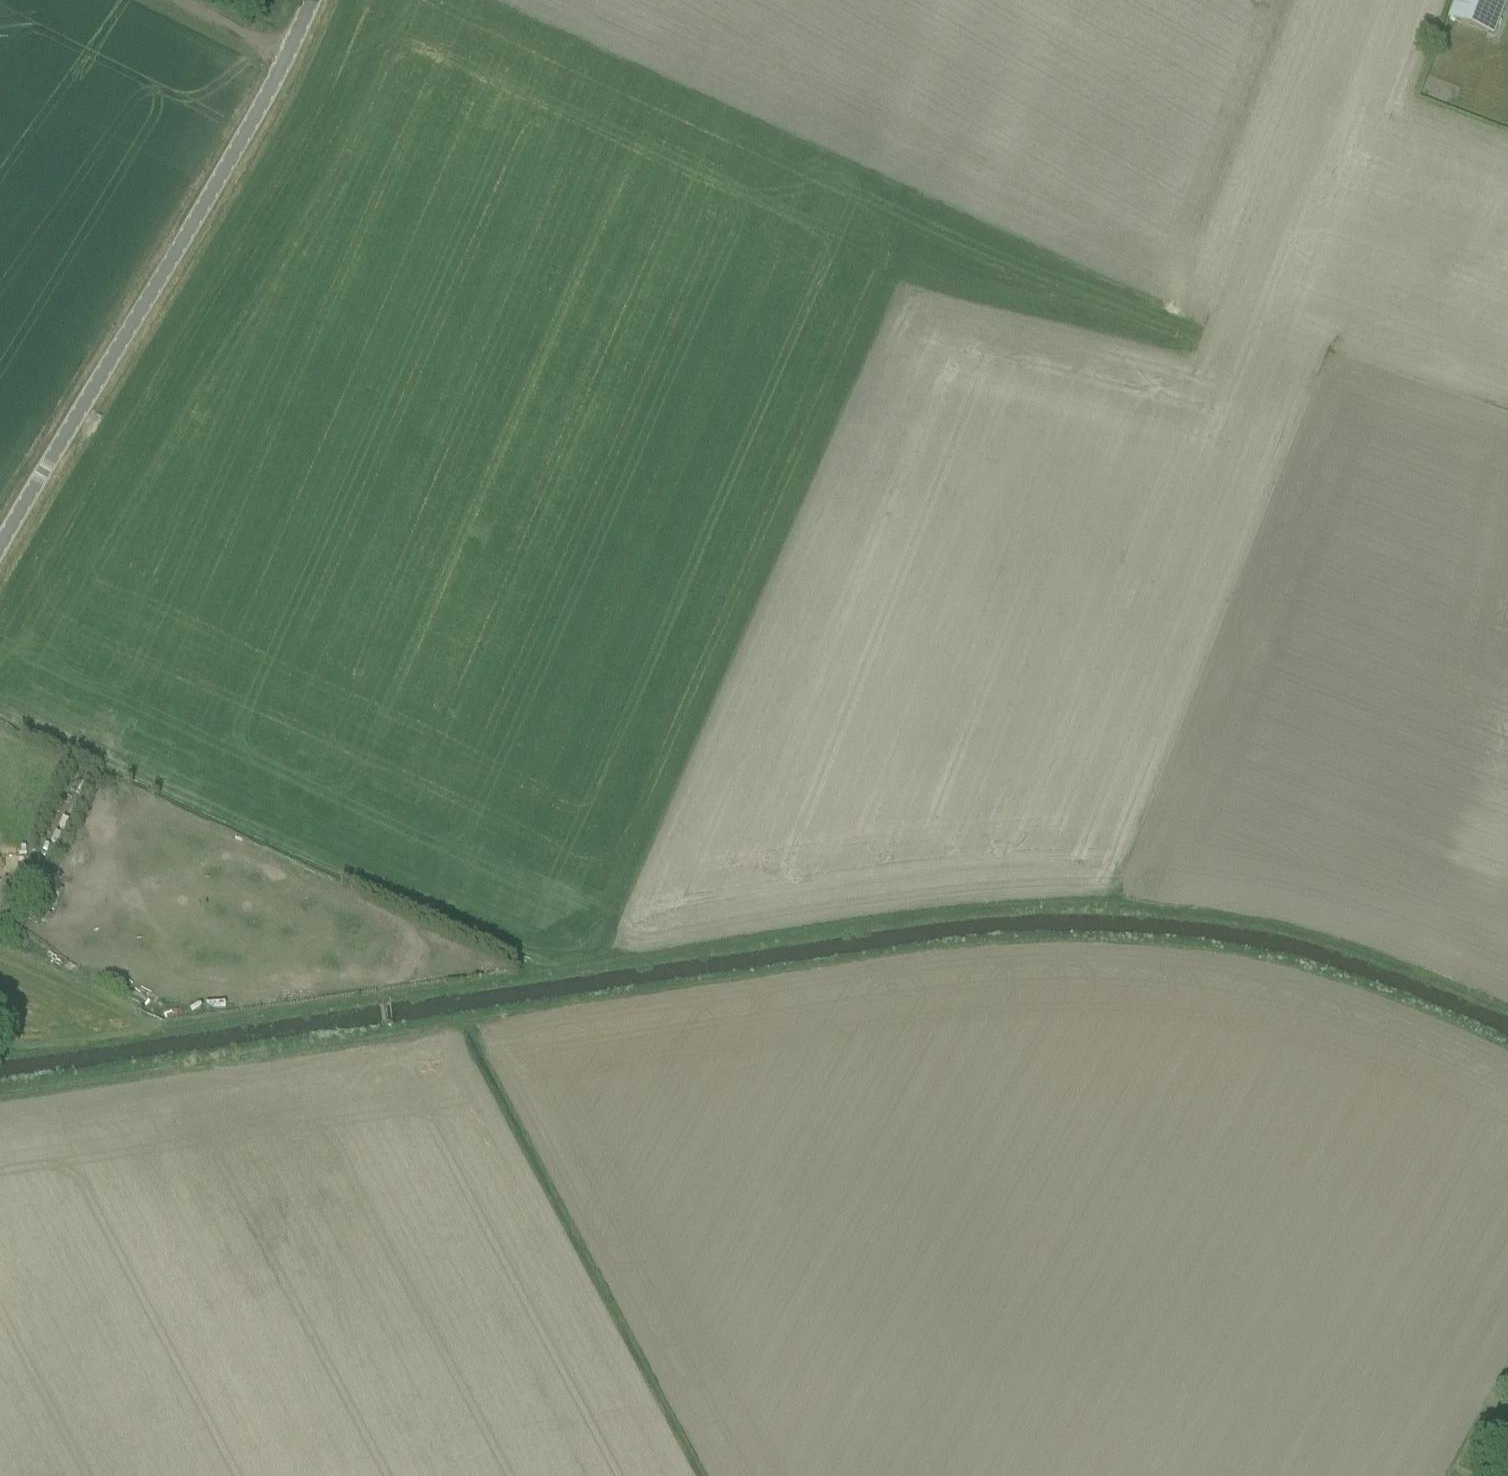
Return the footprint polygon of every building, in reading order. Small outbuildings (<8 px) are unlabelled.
[(1493,36),(1506,0),(1455,0),(1448,19),(1493,36)]
